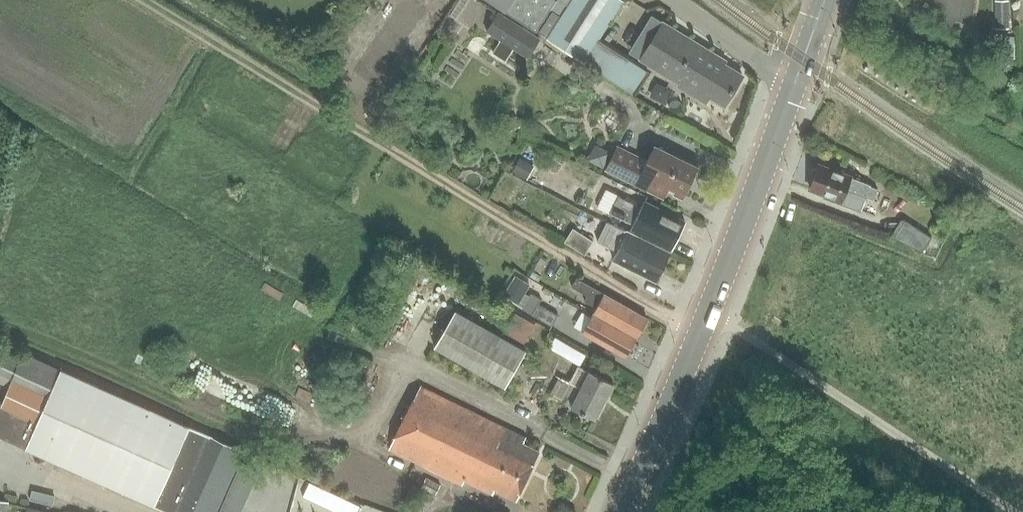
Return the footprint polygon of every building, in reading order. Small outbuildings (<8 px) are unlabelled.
[(537,31),(551,9),(562,16),(572,0),(489,0),(537,31)] [(599,39),(624,1),(623,0),(572,0),(562,16),(561,17),(548,39),(584,62),(599,39)] [(999,28),(1013,27),(1013,0),(999,0),(999,28)] [(498,11),(485,31),(528,59),(541,39),(498,11)] [(539,33),(548,39),(561,17),(552,11),(539,33)] [(710,97),(725,106),(743,76),(724,64),(726,61),(663,23),(641,59),(708,100),(710,97)] [(515,116),(502,122),(507,132),(520,127),(515,116)] [(699,167),(655,146),(644,170),(637,167),(638,158),(618,148),(606,171),(664,200),(667,192),(683,200),(699,167)] [(520,158),(513,172),(528,180),(535,166),(520,158)] [(814,179),(810,189),(825,194),(824,196),(842,203),(842,204),(862,211),(867,198),(874,200),(878,189),(871,186),(871,185),(852,178),(819,165),(818,168),(817,168),(815,169),(814,170),(813,171),(813,172),(812,173),(812,174),(812,176),(813,177),(813,178),(814,179)] [(631,229),(672,249),(685,221),(645,201),(642,208),(619,197),(611,213),(634,224),(631,229)] [(905,220),(893,239),(922,253),(932,237),(905,220)] [(614,260),(657,281),(670,253),(611,223),(602,242),(619,250),(614,260)] [(585,256),(594,243),(573,230),(565,243),(585,256)] [(515,275),(503,296),(519,305),(531,284),(515,275)] [(577,278),(572,287),(588,296),(585,301),(597,308),(594,313),(637,338),(647,319),(577,278)] [(557,315),(539,304),(541,300),(531,294),(522,309),(551,325),(557,315)] [(506,388),(527,351),(456,311),(435,348),(506,388)] [(591,318),(583,333),(626,357),(637,338),(594,313),(591,318)] [(556,338),(550,348),(581,366),(587,356),(556,338)] [(0,349),(0,383),(9,387),(12,381),(49,398),(38,422),(26,449),(155,507),(190,428),(61,370),(61,371),(23,354),(22,358),(0,349)] [(560,378),(549,397),(559,402),(571,409),(572,407),(595,419),(614,383),(591,371),(590,373),(579,366),(570,382),(569,384),(560,378)] [(49,398),(12,381),(9,387),(2,404),(1,406),(38,422),(49,398)] [(540,452),(523,444),(526,438),(421,386),(390,450),(463,485),(466,480),(493,494),(496,489),(517,499),(540,452)] [(38,422),(1,406),(2,404),(0,403),(0,437),(26,449),(38,422)] [(155,507),(167,511),(217,511),(244,452),(204,434),(190,428),(155,507)] [(426,477),(421,487),(436,495),(441,485),(426,477)] [(309,482),(303,496),(314,501),(320,487),(309,482)] [(8,502),(0,500),(0,511),(6,511),(8,502)] [(344,511),(357,511),(360,505),(349,500),(344,511)]
